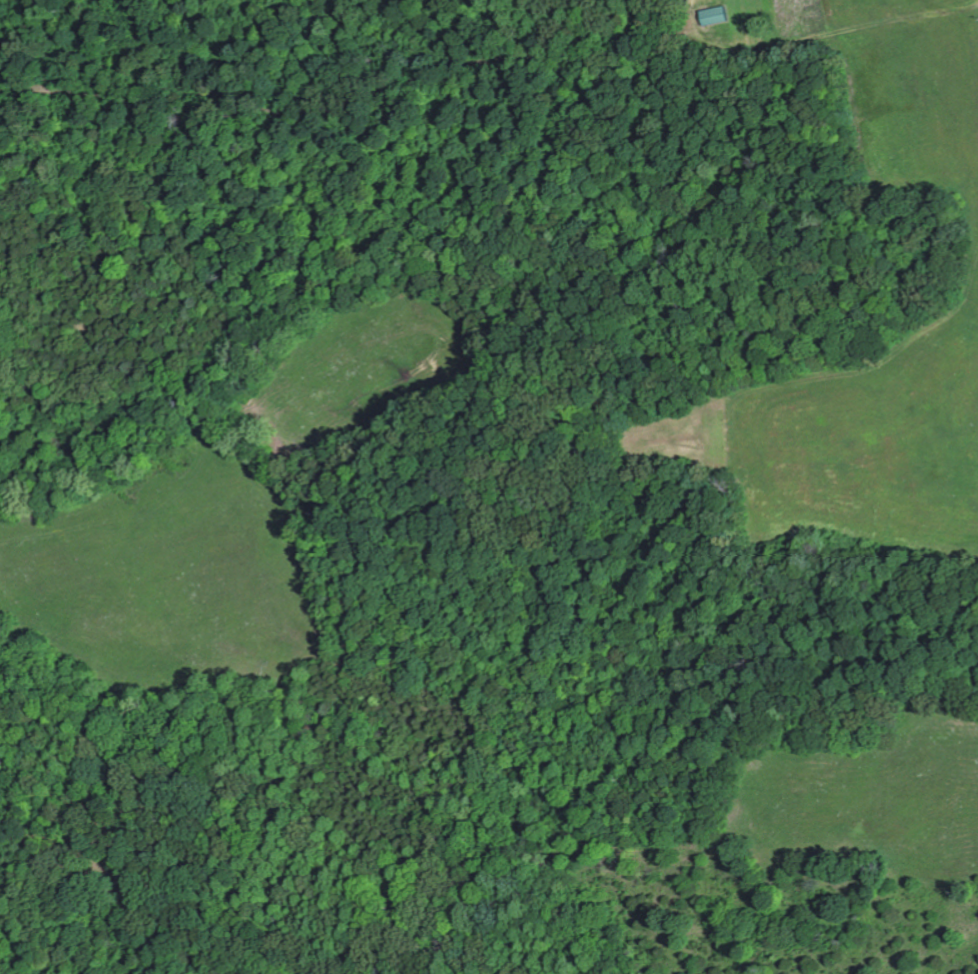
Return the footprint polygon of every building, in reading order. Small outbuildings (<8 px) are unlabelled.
[(700,27),(724,21),(721,7),(697,12),(700,27)]
